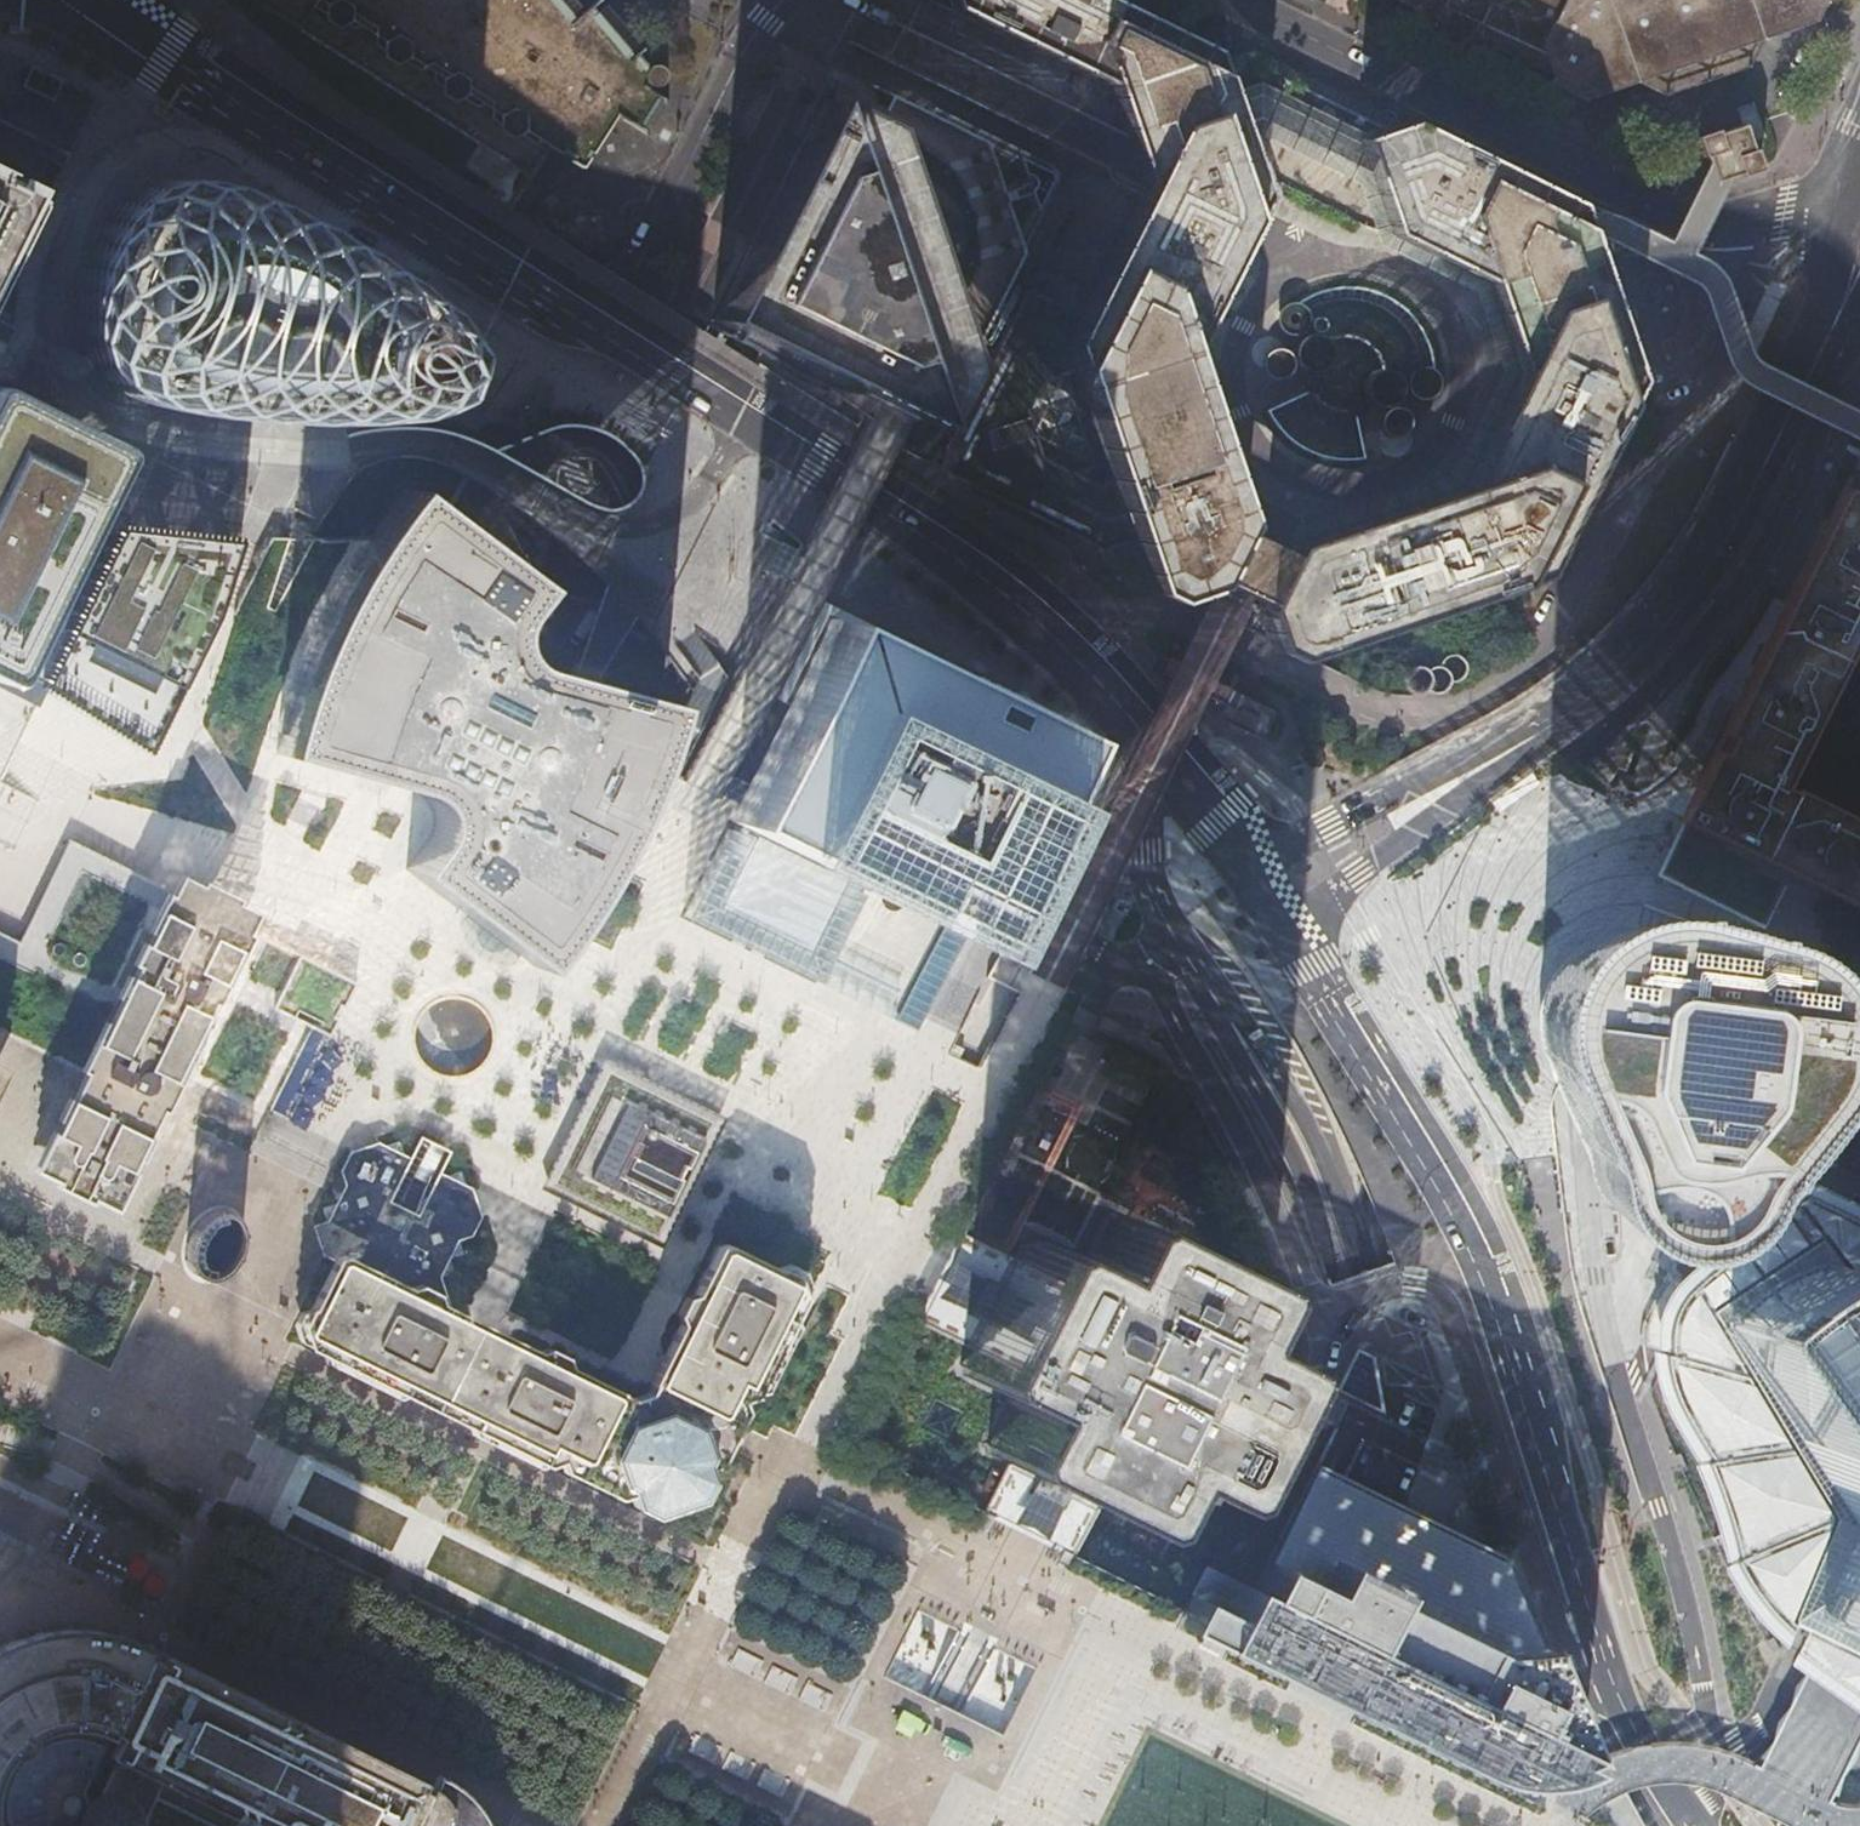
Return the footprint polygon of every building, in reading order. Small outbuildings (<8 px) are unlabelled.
[(638,52),(647,45),(644,42),(631,52),(591,6),(598,0),(592,0),(572,17),(558,0),(256,0),(300,28),(311,8),(325,16),(325,23),(335,29),(342,25),(350,30),(356,27),(370,37),(372,46),(381,52),(382,58),(395,66),(403,63),(415,71),(422,68),(429,73),(431,83),(439,88),(440,95),(452,103),(460,99),(473,107),(480,105),(488,110),(488,119),(496,124),(497,132),(511,140),(519,138),(531,145),(540,143),(547,148),(548,146),(578,165),(583,168),(616,115),(648,135),(669,102),(646,88),(648,84),(651,85),(658,83),(662,78),(663,73),(662,69),(660,66),(656,63),(653,62),(646,63),(637,52),(638,52)] [(1147,580),(1147,582),(1152,594),(1172,604),(1183,600),(1184,599),(1212,589),(1244,526),(1183,355),(1236,247),(1244,233),(1249,222),(1251,217),(1261,198),(1257,186),(1248,159),(1226,96),(1365,163),(1389,237),(1485,284),(1494,312),(1500,328),(1515,373),(1457,489),(1286,547),(1255,610),(1267,643),(1268,644),(1270,652),(1289,661),(1295,659),(1296,658),(1474,599),(1538,579),(1633,382),(1608,309),(1587,243),(1581,226),(1579,218),(1574,206),(1406,123),(1396,127),(1394,120),(1375,110),(1373,103),(1351,92),(1343,95),(1339,93),(1329,88),(1319,83),(1309,78),(1299,73),(1287,68),(1277,63),(1266,58),(1256,52),(1247,55),(1231,60),(1224,63),(1216,65),(1212,54),(1103,0),(945,0),(949,11),(1106,87),(1108,91),(1116,116),(1124,139),(1129,156),(1137,180),(1141,191),(1139,195),(1137,198),(1121,231),(1079,317),(1026,290),(936,470),(1103,552),(1133,542),(1137,553),(1147,580)] [(1403,2),(1440,20),(1437,27),(1479,47),(1482,40),(1558,77),(1556,82),(1591,100),(1645,80),(1673,94),(1753,65),(1769,34),(1821,16),(1829,0),(1404,0),(1403,2)] [(912,410),(928,418),(950,372),(1010,251),(1028,216),(1049,174),(1001,150),(961,131),(927,114),(878,90),(866,84),(855,78),(851,87),(847,96),(842,104),(838,113),(830,129),(812,120),(730,285),(752,296),(738,325),(865,387),(891,400),(912,410)] [(1710,164),(1715,180),(1731,175),(1738,173),(1732,156),(1749,150),(1747,142),(1741,125),(1716,133),(1722,150),(1707,154),(1710,164)] [(1694,136),(1700,154),(1701,157),(1707,154),(1722,150),(1716,133),(1715,129),(1694,136)] [(1760,169),(1759,167),(1753,149),(1749,150),(1732,156),(1738,173),(1739,176),(1760,169)] [(355,255),(302,217),(266,195),(239,181),(211,168),(173,166),(151,179),(133,194),(121,217),(115,243),(120,270),(135,290),(164,319),(206,340),(262,362),(314,377),(361,386),(405,385),(431,371),(436,369),(433,346),(424,321),(405,298),(355,255)] [(24,194),(0,182),(0,242),(24,194)] [(716,314),(738,325),(752,296),(730,285),(716,314)] [(860,388),(865,387),(738,325),(732,336),(831,384),(835,386),(839,387),(843,388),(848,388),(852,388),(856,388),(860,388)] [(110,449),(40,414),(0,395),(0,674),(110,449)] [(154,457),(10,754),(144,818),(145,815),(288,522),(154,457)] [(275,754),(378,782),(407,789),(417,794),(425,802),(430,811),(432,822),(431,833),(428,838),(405,869),(533,968),(558,934),(585,894),(599,870),(612,845),(633,798),(644,771),(647,760),(654,739),(664,702),(609,687),(596,684),(532,665),(521,661),(517,657),(513,653),(508,645),(507,639),(507,627),(508,621),(511,616),(533,586),(406,486),(385,514),(365,543),(358,556),(346,575),(340,585),(322,621),(306,658),(298,677),(286,714),(275,754)] [(1857,499),(1856,498),(1841,491),(1838,490),(1706,758),(1677,816),(1679,817),(1859,907),(1859,825),(1777,784),(1859,619),(1859,500),(1857,499)] [(1265,536),(1244,526),(1212,589),(1234,599),(1255,610),(1286,547),(1265,536)] [(834,616),(732,817),(737,820),(859,882),(963,935),(1066,733),(834,616)] [(737,820),(691,910),(814,971),(859,882),(737,820)] [(145,1143),(149,1135),(146,1134),(160,1105),(163,1107),(169,1095),(210,1012),(206,1010),(212,997),(216,999),(250,931),(246,929),(253,915),(256,910),(236,900),(238,895),(203,878),(201,882),(181,873),(178,879),(171,892),(167,890),(160,905),(134,958),(137,960),(131,973),(127,971),(117,991),(121,993),(107,1020),(103,1018),(80,1065),(84,1067),(76,1084),(70,1095),(66,1093),(56,1114),(60,1116),(54,1128),(49,1126),(31,1164),(55,1175),(53,1180),(88,1198),(90,1194),(114,1205),(132,1168),(129,1166),(135,1154),(139,1155),(145,1143)] [(1548,1038),(1561,1070),(1577,1105),(1584,1126),(1586,1142),(1587,1158),(1594,1172),(1602,1185),(1619,1200),(1636,1211),(1661,1219),(1688,1215),(1704,1209),(1722,1197),(1733,1181),(1744,1159),(1759,1140),(1783,1110),(1803,1084),(1817,1067),(1824,1053),(1832,1035),(1834,1018),(1833,1002),(1831,987),(1827,969),(1817,954),(1803,938),(1790,925),(1772,918),(1729,905),(1703,899),(1679,893),(1635,890),(1601,896),(1584,905),(1574,912),(1559,927),(1550,944),(1543,965),(1540,993),(1542,1021),(1548,1038)] [(330,1031),(355,979),(339,972),(331,968),(300,952),(284,985),(275,1003),(305,1018),(313,1022),(330,1031)] [(648,1116),(704,1143),(716,1115),(621,1069),(566,1182),(663,1229),(676,1200),(621,1173),(630,1154),(636,1141),(648,1116)] [(621,1173),(676,1200),(704,1143),(648,1116),(636,1141),(630,1154),(621,1173)] [(335,1259),(303,1324),(304,1332),(320,1339),(325,1353),(407,1394),(417,1388),(463,1411),(466,1422),(546,1462),(560,1458),(631,1493),(634,1506),(656,1517),(676,1508),(678,1503),(683,1505),(686,1503),(702,1496),(712,1477),(708,1463),(719,1442),(731,1417),(742,1395),(753,1392),(791,1314),(787,1302),(797,1282),(794,1274),(724,1238),(716,1241),(661,1351),(663,1353),(650,1377),(648,1376),(647,1379),(648,1379),(642,1392),(630,1396),(619,1390),(620,1389),(449,1304),(445,1290),(440,1275),(454,1271),(447,1257),(462,1253),(457,1239),(470,1234),(480,1215),(473,1186),(465,1182),(461,1168),(447,1173),(440,1170),(451,1149),(420,1134),(410,1155),(404,1152),(400,1138),(385,1143),(377,1139),(350,1149),(339,1170),(344,1183),(329,1189),(334,1201),(321,1207),(326,1219),(313,1224),(324,1254),(335,1259)] [(1803,1191),(1718,1259),(1703,1270),(1688,1287),(1676,1309),(1669,1334),(1668,1351),(1664,1353),(1668,1371),(1678,1399),(1686,1415),(1695,1431),(1713,1455),(1707,1461),(1716,1483),(1725,1508),(1738,1552),(1734,1556),(1743,1573),(1754,1590),(1772,1611),(1788,1627),(1791,1621),(1804,1627),(1802,1633),(1815,1640),(1824,1644),(1836,1650),(1848,1655),(1859,1661),(1859,1219),(1803,1191)] [(210,1274),(215,1272),(221,1268),(227,1263),(232,1257),(235,1252),(238,1242),(238,1230),(235,1219),(231,1213),(225,1210),(221,1209),(215,1210),(202,1217),(194,1225),(188,1235),(186,1245),(188,1260),(189,1264),(194,1270),(197,1273),(200,1274),(204,1275),(210,1274)] [(1034,1475),(1065,1490),(1114,1514),(1124,1510),(1143,1473),(1152,1477),(1157,1469),(1194,1487),(1204,1484),(1265,1361),(1262,1352),(1223,1333),(1227,1325),(1218,1321),(1238,1282),(1235,1272),(1110,1211),(1103,1214),(1083,1254),(1075,1250),(1071,1258),(1030,1238),(1023,1240),(999,1288),(983,1320),(961,1364),(965,1374),(1004,1393),(999,1402),(1007,1406),(988,1445),(991,1454),(1034,1475)] [(983,1320),(999,1288),(953,1266),(948,1284),(938,1297),(983,1320)] [(1206,1566),(1184,1610),(1465,1749),(1478,1753),(1495,1754),(1510,1751),(1523,1744),(1536,1732),(1565,1746),(1558,1727),(1488,1547),(1406,1507),(1332,1470),(1321,1465),(1317,1463),(1254,1590),(1206,1566)] [(1065,1490),(1034,1475),(1012,1518),(1031,1522),(1044,1532),(1065,1490)] [(172,1640),(148,1629),(142,1627),(129,1623),(114,1621),(102,1618),(76,1618),(70,1619),(63,1619),(57,1620),(50,1622),(41,1624),(36,1626),(13,1635),(6,1639),(0,1642),(0,1825),(448,1825),(444,1815),(423,1760),(411,1754),(408,1760),(402,1757),(405,1751),(364,1732),(317,1710),(277,1691),(275,1697),(269,1694),(271,1688),(172,1640)] [(1848,1655),(1836,1650),(1824,1644),(1815,1640),(1802,1633),(1794,1649),(1859,1695),(1859,1661),(1848,1655)]
